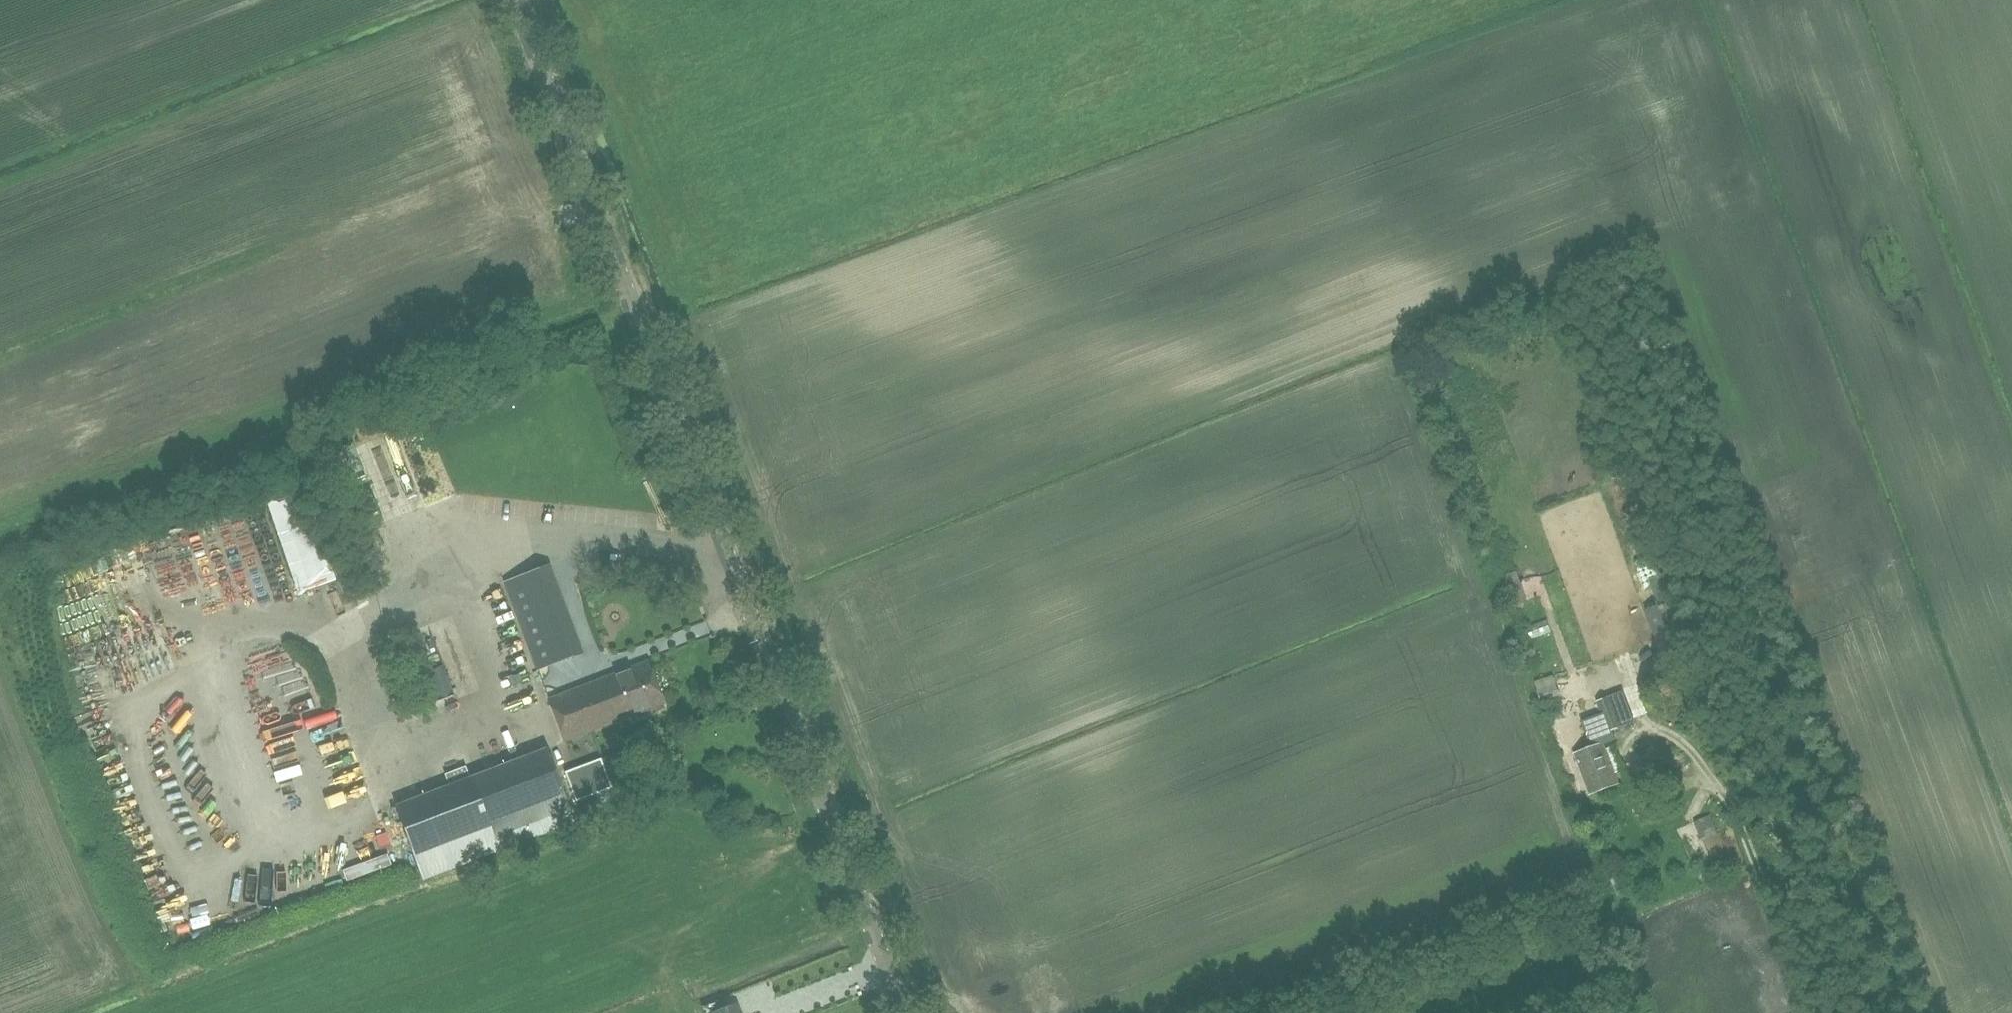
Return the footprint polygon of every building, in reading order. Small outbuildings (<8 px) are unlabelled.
[(313,488),(276,500),(305,593),(343,581),(313,488)] [(242,524),(231,527),(236,550),(248,547),(242,524)] [(141,547),(132,552),(141,568),(150,563),(141,547)] [(576,653),(543,568),(503,584),(535,669),(576,653)] [(568,691),(548,699),(564,740),(630,715),(663,703),(659,693),(648,661),(627,669),(568,691)] [(438,701),(453,694),(442,666),(427,672),(438,701)] [(1551,701),(1543,679),(1534,682),(1542,704),(1551,701)] [(1620,693),(1596,702),(1601,714),(1607,732),(1612,730),(1631,723),(1620,693)] [(1591,749),(1575,755),(1588,793),(1617,783),(1614,774),(1605,749),(1603,745),(1616,740),(1612,730),(1607,732),(1601,714),(1580,721),(1591,749)] [(573,821),(569,810),(545,748),(469,777),(465,766),(444,774),(448,785),(394,805),(422,879),(573,821)] [(600,759),(564,772),(575,802),(611,788),(600,759)] [(1695,820),(1703,840),(1714,836),(1705,816),(1695,820)] [(713,1011),(709,1012),(741,1012),(737,1002),(713,1011)]
